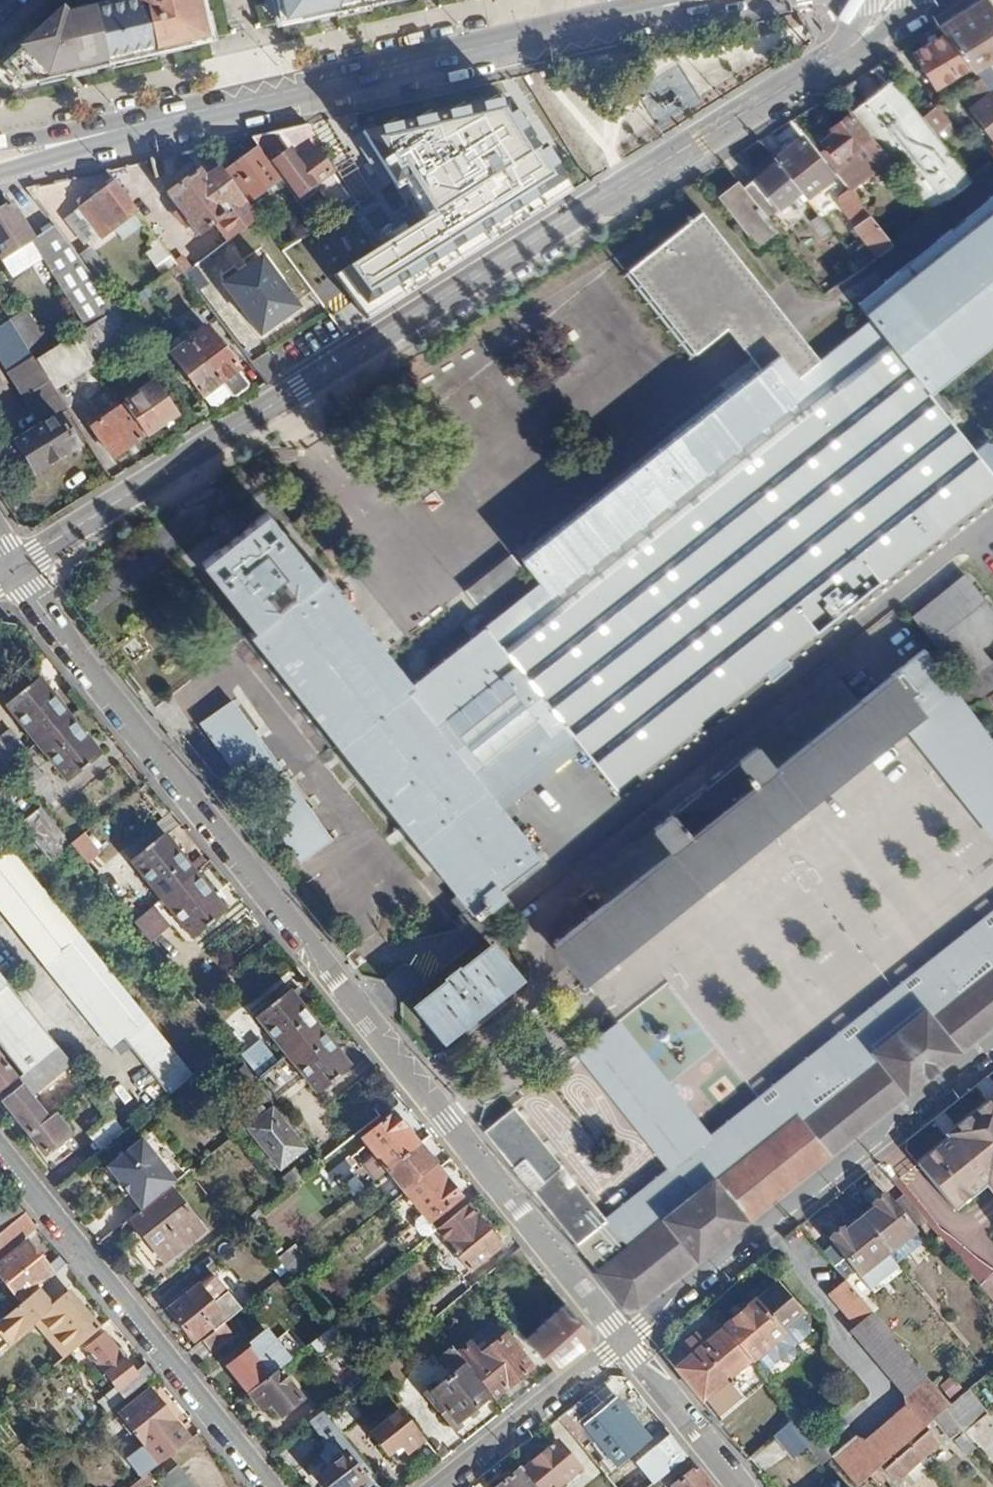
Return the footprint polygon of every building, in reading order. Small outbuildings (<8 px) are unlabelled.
[(66,14),(62,9),(19,48),(18,51),(3,65),(22,87),(67,78),(70,77),(75,76),(80,75),(83,74),(158,57),(159,57),(164,55),(170,54),(171,54),(192,49),(191,45),(209,41),(210,41),(212,40),(203,0),(129,0),(66,14)] [(333,0),(272,0),(276,25),(298,21),(298,23),(336,15),(333,0)] [(381,0),(333,0),(336,15),(382,5),(381,0)] [(968,67),(978,81),(992,99),(992,75),(987,68),(992,64),(989,59),(992,57),(992,11),(986,0),(983,0),(939,27),(943,33),(968,67)] [(943,33),(914,50),(938,91),(943,88),(941,84),(968,67),(943,33)] [(609,60),(608,54),(588,59),(590,65),(609,60)] [(972,178),(892,80),(864,102),(880,121),(868,131),(901,171),(933,210),(972,178)] [(978,81),(964,92),(992,127),(992,99),(978,81)] [(506,103),(363,128),(356,136),(387,186),(395,181),(420,222),(336,274),(343,284),(350,296),(354,302),(366,321),(571,193),(543,146),(536,150),(522,127),(525,125),(517,112),(515,113),(506,103)] [(941,104),(928,115),(942,131),(954,121),(941,104)] [(901,171),(868,131),(863,136),(846,115),(830,127),(834,132),(822,141),(835,157),(856,141),(883,175),(888,171),(893,178),(901,171)] [(327,160),(305,126),(248,139),(268,167),(271,164),(295,196),(312,185),(329,212),(347,201),(322,163),(327,160)] [(802,136),(774,157),(800,191),(806,199),(834,176),(802,136)] [(251,149),(223,171),(247,204),(276,181),(251,149)] [(760,208),(767,216),(800,191),(774,157),(772,154),(757,166),(761,171),(743,186),(760,208)] [(851,168),(840,177),(850,188),(861,202),(871,193),(851,168)] [(165,196),(195,236),(239,202),(218,175),(206,184),(197,172),(165,196)] [(113,181),(63,219),(85,249),(135,211),(113,181)] [(921,378),(992,322),(992,187),(856,292),(921,378)] [(876,254),(893,242),(861,202),(850,188),(838,198),(857,222),(853,226),(876,254)] [(30,240),(9,206),(0,211),(0,259),(30,240)] [(830,229),(812,207),(804,214),(822,235),(830,229)] [(662,242),(633,264),(700,348),(770,293),(706,213),(704,210),(662,242)] [(116,309),(53,227),(30,240),(87,329),(116,309)] [(155,269),(173,262),(165,241),(147,248),(155,269)] [(207,253),(220,280),(245,267),(232,241),(207,253)] [(256,259),(222,287),(259,333),(293,306),(256,259)] [(94,365),(95,368),(138,338),(116,309),(87,329),(74,338),(94,365)] [(0,324),(0,358),(37,419),(46,413),(49,419),(15,442),(34,472),(84,439),(54,393),(36,363),(8,319),(0,324)] [(875,320),(823,360),(804,336),(523,557),(540,581),(413,682),(324,571),(319,575),(288,536),(267,509),(202,560),(254,627),(249,631),(468,908),(471,908),(474,912),(485,903),(487,905),(545,859),(494,795),(572,733),(616,785),(992,494),(992,474),(875,320)] [(206,326),(187,341),(219,384),(239,369),(206,326)] [(74,338),(36,363),(54,393),(94,365),(74,338)] [(219,384),(187,341),(168,354),(201,398),(219,384)] [(149,384),(121,405),(144,437),(172,416),(149,384)] [(114,459),(144,437),(121,405),(91,427),(114,459)] [(481,606),(529,574),(515,554),(468,585),(481,606)] [(916,618),(967,686),(992,664),(992,607),(970,577),(916,618)] [(970,705),(955,685),(927,647),(893,674),(923,712),(908,724),(992,832),(992,737),(970,705)] [(860,701),(777,766),(758,742),(650,826),(669,849),(604,901),(552,942),(583,980),(769,833),(908,724),(923,712),(893,674),(860,701)] [(841,677),(758,742),(777,766),(860,701),(841,677)] [(28,745),(60,720),(31,684),(0,709),(0,710),(28,745)] [(92,759),(60,720),(28,745),(61,785),(92,759)] [(0,736),(0,760),(3,764),(17,754),(22,750),(7,731),(0,736)] [(32,773),(17,754),(3,764),(12,775),(19,784),(32,773)] [(12,775),(3,764),(0,760),(0,785),(12,775)] [(285,776),(252,799),(300,867),(333,844),(285,776)] [(39,810),(21,824),(50,862),(70,848),(39,810)] [(669,849),(650,826),(585,878),(604,901),(669,849)] [(158,839),(127,864),(157,901),(188,876),(158,839)] [(0,843),(0,915),(107,1049),(120,1039),(166,1098),(191,1078),(2,841),(0,843)] [(218,914),(188,876),(157,901),(188,939),(218,914)] [(128,892),(115,903),(131,923),(144,912),(128,892)] [(149,908),(144,912),(131,923),(147,943),(165,928),(149,908)] [(982,921),(914,975),(927,992),(915,1001),(902,984),(895,990),(851,1024),(865,1041),(853,1051),(839,1034),(771,1088),(827,1153),(939,1064),(992,1020),(992,935),(982,921)] [(490,945),(411,1008),(441,1044),(445,1041),(519,982),(490,945)] [(21,1079),(56,1050),(0,980),(0,1052),(21,1079)] [(253,1019),(283,1056),(315,1031),(284,993),(253,1019)] [(665,1084),(616,1021),(577,1052),(578,1054),(672,1165),(604,1218),(602,1215),(515,1104),(483,1130),(511,1164),(521,1156),(540,1180),(530,1188),(622,1302),(639,1304),(752,1213),(783,1188),(827,1153),(771,1088),(757,1097),(710,1135),(665,1084)] [(345,1068),(315,1031),(283,1056),(314,1094),(345,1068)] [(258,1044),(239,1059),(255,1079),(274,1064),(258,1044)] [(15,1083),(0,1094),(0,1101),(45,1156),(69,1137),(35,1096),(70,1068),(56,1050),(21,1079),(15,1083)] [(291,1085),(274,1064),(255,1079),(272,1100),(291,1085)] [(15,1083),(0,1065),(0,1094),(15,1083)] [(917,1164),(955,1211),(986,1185),(992,1194),(992,1110),(986,1102),(952,1128),(974,1156),(966,1162),(949,1139),(917,1164)] [(268,1112),(245,1131),(277,1171),(300,1152),(268,1112)] [(389,1116),(359,1141),(383,1171),(414,1146),(389,1116)] [(103,1148),(125,1130),(116,1119),(94,1137),(103,1148)] [(142,1140),(106,1167),(135,1206),(138,1210),(165,1189),(174,1182),(142,1140)] [(434,1171),(414,1146),(383,1171),(402,1193),(404,1196),(434,1171)] [(455,1198),(434,1171),(404,1196),(402,1193),(386,1205),(404,1228),(389,1240),(403,1256),(428,1235),(433,1231),(425,1222),(455,1198)] [(165,1189),(138,1210),(132,1215),(136,1221),(164,1257),(198,1232),(165,1189)] [(889,1198),(860,1222),(888,1256),(897,1266),(937,1234),(905,1195),(894,1204),(889,1198)] [(21,1213),(10,1200),(0,1208),(0,1231),(21,1213)] [(463,1206),(433,1231),(465,1272),(495,1247),(463,1206)] [(31,1227),(21,1213),(0,1231),(0,1253),(31,1227)] [(860,1222),(822,1253),(846,1283),(849,1288),(888,1256),(860,1222)] [(0,1261),(0,1282),(17,1302),(33,1289),(62,1265),(56,1257),(43,1267),(23,1242),(0,1261)] [(288,1246),(272,1259),(283,1274),(288,1280),(305,1267),(288,1246)] [(208,1325),(212,1330),(219,1324),(240,1308),(211,1272),(166,1308),(180,1326),(191,1339),(208,1325)] [(461,1275),(425,1304),(435,1316),(474,1284),(465,1272),(461,1275)] [(849,1288),(846,1283),(829,1296),(854,1326),(850,1330),(905,1395),(904,1408),(866,1443),(854,1438),(829,1458),(852,1486),(858,1486),(880,1467),(933,1422),(942,1414),(948,1409),(849,1288)] [(755,1302),(722,1329),(760,1375),(779,1359),(781,1362),(788,1362),(794,1357),(795,1351),(792,1348),(809,1334),(809,1328),(799,1316),(801,1314),(776,1285),(755,1303),(755,1302)] [(0,1316),(0,1334),(6,1340),(33,1318),(63,1356),(77,1344),(96,1329),(79,1308),(65,1291),(47,1306),(40,1298),(33,1289),(17,1302),(0,1316)] [(566,1304),(524,1338),(551,1369),(580,1346),(584,1343),(586,1329),(566,1304)] [(715,1319),(668,1357),(718,1421),(766,1382),(760,1375),(722,1329),(715,1319)] [(212,1330),(199,1340),(208,1351),(227,1335),(219,1324),(212,1330)] [(327,1326),(306,1344),(314,1353),(335,1336),(327,1326)] [(228,1365),(248,1390),(274,1369),(288,1358),(264,1329),(239,1349),(243,1353),(241,1355),(228,1365)] [(466,1342),(453,1352),(488,1394),(491,1397),(528,1366),(501,1334),(476,1354),(466,1342)] [(101,1335),(82,1351),(115,1390),(121,1398),(150,1374),(143,1364),(132,1373),(101,1335)] [(488,1394),(453,1352),(448,1346),(436,1357),(448,1370),(448,1376),(432,1389),(429,1386),(420,1393),(435,1410),(436,1409),(450,1426),(488,1394)] [(274,1369),(248,1390),(246,1392),(260,1409),(268,1403),(277,1414),(297,1398),(274,1369)] [(556,1417),(610,1482),(670,1433),(631,1384),(583,1422),(578,1416),(586,1410),(578,1399),(556,1417)] [(138,1477),(144,1472),(187,1439),(147,1389),(116,1414),(142,1445),(123,1459),(138,1477)] [(111,1407),(121,1398),(115,1390),(98,1404),(105,1412),(111,1407)] [(339,1393),(321,1408),(341,1433),(360,1419),(339,1393)] [(948,1409),(942,1414),(959,1435),(961,1437),(985,1418),(966,1394),(948,1409)] [(321,1408),(304,1421),(321,1440),(318,1449),(314,1452),(327,1468),(316,1477),(324,1486),(361,1486),(367,1483),(370,1486),(385,1486),(373,1473),(366,1479),(356,1468),(364,1461),(341,1433),(321,1408)] [(397,1410),(368,1434),(384,1453),(397,1443),(404,1451),(419,1438),(397,1410)] [(959,1435),(942,1414),(933,1422),(949,1443),(959,1435)] [(769,1436),(789,1460),(806,1446),(785,1422),(769,1436)] [(610,1482),(614,1486),(643,1486),(685,1452),(670,1433),(610,1482)] [(894,1469),(909,1486),(943,1486),(945,1485),(936,1473),(952,1459),(933,1436),(894,1469)] [(521,1469),(536,1486),(553,1486),(576,1466),(554,1440),(521,1469)] [(670,1485),(672,1486),(713,1486),(695,1464),(670,1485)] [(153,1483),(156,1486),(193,1486),(174,1465),(153,1483)] [(493,1486),(536,1486),(521,1469),(519,1467),(493,1486)]
